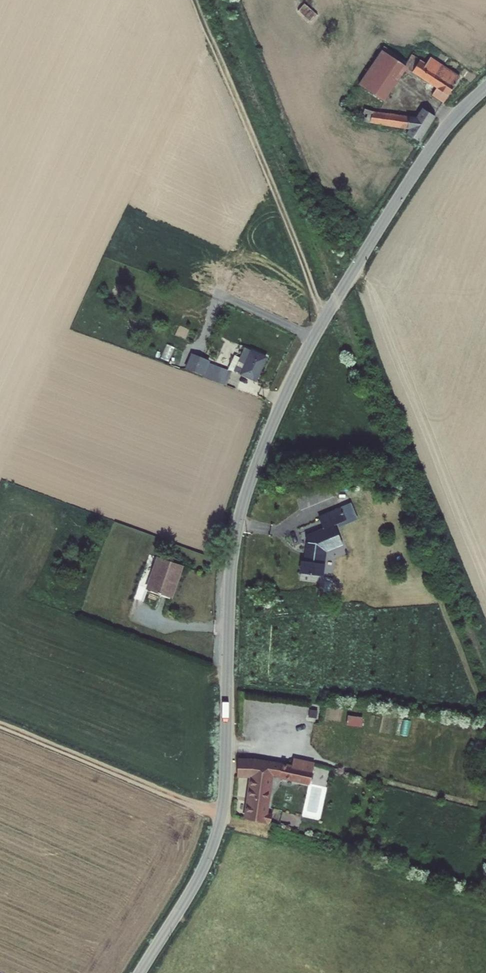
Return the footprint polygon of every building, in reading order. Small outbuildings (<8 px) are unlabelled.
[(304,3),(297,11),(310,22),(317,14),(304,3)] [(391,37),(361,83),(381,96),(403,61),(411,66),(418,53),(391,37)] [(418,53),(411,66),(435,81),(423,101),(435,109),(459,69),(423,46),(418,53)] [(373,108),(372,120),(405,124),(407,112),(373,108)] [(418,110),(409,125),(421,133),(431,117),(418,110)] [(245,345),(237,365),(258,375),(266,354),(245,345)] [(211,359),(204,374),(227,384),(234,368),(211,359)] [(342,487),(321,498),(327,510),(309,519),(313,525),(311,543),(307,543),(305,556),(327,559),(330,533),(347,525),(337,505),(349,500),(342,487)] [(162,555),(150,587),(174,595),(185,564),(162,555)] [(361,727),(362,717),(347,715),(346,725),(361,727)] [(269,815),(271,806),(268,806),(272,768),(310,776),(314,756),(294,752),(292,759),(240,749),(238,766),(251,768),(246,790),(248,790),(244,810),(269,815)]
